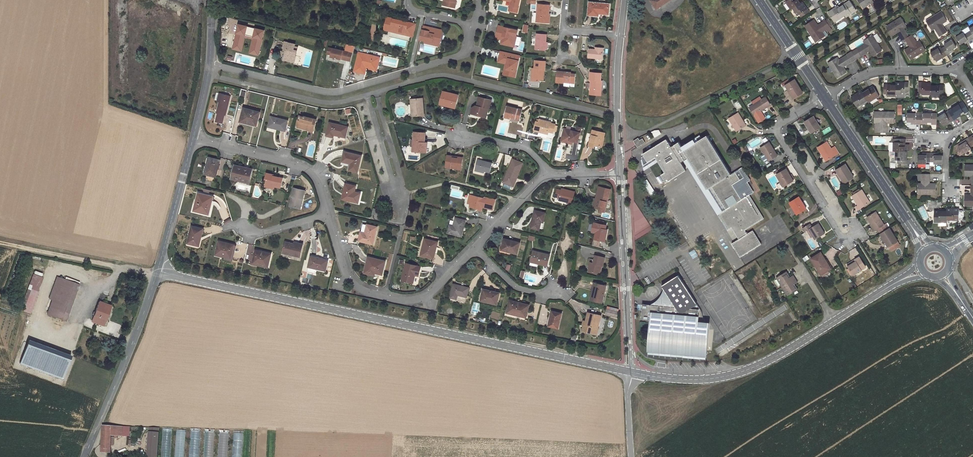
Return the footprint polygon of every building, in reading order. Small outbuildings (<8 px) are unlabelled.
[(511,11),(517,12),(520,0),(514,0),(511,11)] [(657,9),(670,0),(651,0),(657,9)] [(787,1),(786,2),(791,9),(793,8),(800,3),(798,0),(787,0),(787,1)] [(856,10),(850,1),(840,8),(844,15),(846,17),(856,10)] [(793,8),(798,15),(799,14),(801,17),(809,11),(808,8),(806,9),(802,2),(800,3),(793,8)] [(609,4),(589,3),(588,16),(600,17),(600,16),(608,17),(609,4)] [(547,23),(548,14),(549,14),(550,5),(538,4),(537,22),(547,23)] [(839,6),(828,13),(834,21),(844,15),(840,8),(839,6)] [(942,12),(926,21),(931,30),(935,28),(940,36),(946,33),(941,24),(947,21),(942,12)] [(387,17),(384,28),(386,28),(400,31),(399,33),(412,36),(415,26),(405,24),(406,22),(387,17)] [(901,17),(886,27),(891,35),(897,32),(902,41),(905,39),(908,37),(903,28),(907,26),(901,17)] [(814,19),(805,25),(816,42),(825,36),(822,32),(830,27),(825,20),(818,26),(814,19)] [(499,26),(497,32),(504,33),(502,39),(508,41),(507,43),(514,45),(518,30),(499,26)] [(429,33),(422,31),(420,39),(425,40),(440,44),(443,30),(430,27),(429,33)] [(266,31),(255,28),(254,37),(257,37),(254,48),(261,49),(266,31)] [(963,32),(956,37),(961,44),(965,42),(966,41),(967,43),(972,40),(967,32),(964,34),(963,32)] [(547,34),(537,33),(536,49),(545,50),(546,49),(546,42),(547,34)] [(865,44),(857,49),(861,56),(869,51),(872,56),(882,51),(872,35),(863,41),(865,44)] [(905,50),(910,59),(925,50),(921,42),(920,41),(917,43),(912,35),(908,37),(905,39),(910,47),(905,50)] [(257,37),(254,37),(254,38),(255,39),(251,53),(260,55),(261,49),(254,48),(257,37)] [(956,47),(951,39),(944,44),(945,46),(942,48),(947,55),(952,52),(951,50),(952,49),(956,47)] [(296,44),(285,42),(284,47),(286,48),(285,51),(282,50),(280,56),(284,57),(283,59),(292,61),(294,55),(297,55),(298,46),(295,46),(296,44)] [(595,49),(589,48),(588,58),(603,59),(604,48),(599,47),(599,49),(595,49)] [(334,49),(330,48),(328,54),(332,55),(332,58),(342,61),(347,62),(350,53),(344,52),(345,51),(334,49)] [(942,48),(939,50),(938,48),(931,52),(935,60),(941,57),(942,58),(947,55),(942,48)] [(857,49),(852,52),(856,59),(861,56),(857,49)] [(381,58),(360,52),(355,71),(366,74),(368,65),(372,66),(379,67),(381,58)] [(501,52),(499,60),(508,62),(506,69),(509,69),(508,75),(515,77),(520,56),(501,52)] [(852,52),(847,55),(851,61),(856,59),(852,52)] [(837,57),(828,63),(837,78),(846,72),(843,67),(851,61),(847,55),(839,60),(837,57)] [(508,62),(499,60),(499,62),(506,63),(503,74),(508,75),(509,69),(506,69),(508,62)] [(546,61),(535,60),(535,68),(534,68),(533,81),(540,81),(540,79),(544,79),(545,69),(546,61)] [(571,72),(557,71),(556,82),(561,83),(561,86),(567,87),(567,83),(575,83),(576,74),(571,73),(571,72)] [(601,73),(590,72),(590,80),(592,80),(594,80),(593,89),(591,89),(590,95),(601,96),(602,81),(601,81),(601,73)] [(795,80),(786,85),(794,98),(803,93),(795,80)] [(896,85),(896,96),(905,96),(905,92),(909,92),(909,82),(905,82),(905,83),(897,83),(896,85)] [(922,82),(919,82),(919,92),(922,92),(922,94),(931,94),(931,86),(931,84),(922,83),(922,82)] [(887,84),(884,84),(884,94),(887,94),(887,96),(896,96),(896,85),(887,85),(887,84)] [(943,97),(944,84),(940,84),(940,86),(931,86),(931,94),(931,96),(940,96),(940,97),(943,97)] [(235,90),(224,87),(220,105),(221,105),(220,109),(228,112),(229,108),(230,108),(235,90)] [(879,95),(873,87),(863,93),(868,99),(869,101),(879,95)] [(458,95),(443,91),(440,103),(450,106),(449,107),(455,108),(458,95)] [(862,91),(851,98),(857,106),(868,99),(863,93),(862,91)] [(492,100),(479,97),(477,106),(476,106),(472,108),(471,114),(486,118),(488,109),(490,110),(492,100)] [(423,98),(411,99),(411,104),(413,104),(414,108),(413,108),(413,116),(424,115),(423,98)] [(766,98),(750,108),(755,115),(770,105),(766,98)] [(969,111),(963,101),(951,108),(952,110),(950,112),(954,120),(959,117),(958,115),(960,114),(964,112),(965,113),(969,111)] [(522,110),(507,106),(504,117),(510,119),(510,117),(519,119),(522,110)] [(260,112),(244,107),(240,122),(256,126),(260,112)] [(895,112),(875,112),(874,122),(875,123),(875,132),(887,132),(887,122),(895,123),(895,112)] [(945,112),(938,117),(943,124),(947,122),(948,121),(949,123),(954,120),(950,112),(946,114),(945,112)] [(739,113),(729,119),(736,131),(746,125),(739,113)] [(916,113),(908,113),(907,122),(912,122),(914,122),(914,124),(920,124),(920,115),(916,115),(916,113)] [(937,113),(932,113),(924,113),(924,115),(920,115),(920,124),(926,124),(926,122),(927,122),(932,122),(932,124),(937,124),(937,113)] [(288,121),(271,116),(268,126),(285,131),(288,121)] [(304,117),(299,116),(298,120),(300,121),(299,126),(310,129),(309,131),(313,132),(316,120),(305,116),(304,117)] [(814,116),(805,122),(808,127),(809,127),(812,133),(820,127),(814,116)] [(537,121),(536,121),(534,130),(540,132),(540,130),(549,133),(549,131),(553,132),(556,125),(550,123),(551,122),(539,119),(539,120),(537,119),(537,121)] [(300,121),(298,120),(296,127),(309,131),(310,129),(299,126),(300,121)] [(348,126),(330,122),(327,136),(333,137),(334,133),(336,134),(336,135),(345,137),(348,126)] [(582,128),(577,127),(576,132),(572,131),(571,133),(564,131),(562,140),(569,142),(570,140),(578,142),(582,128)] [(605,133),(593,130),(591,135),(592,135),(592,138),(591,138),(589,145),(594,147),(594,145),(600,146),(603,137),(604,138),(605,133)] [(425,133),(414,132),(413,141),(415,142),(415,152),(426,152),(427,142),(424,142),(425,133)] [(748,234),(745,230),(764,218),(750,195),(742,200),(732,185),(744,178),(739,170),(732,174),(707,136),(684,150),(679,142),(672,147),(667,139),(644,154),(646,158),(649,162),(656,157),(658,161),(666,172),(662,174),(667,182),(686,170),(682,163),(684,161),(689,158),(708,189),(712,187),(726,210),(719,214),(728,230),(732,228),(739,239),(732,244),(741,257),(762,244),(753,231),(748,234)] [(638,138),(634,141),(638,147),(645,143),(643,139),(640,140),(639,138),(638,138)] [(955,147),(960,155),(971,148),(970,147),(972,145),(972,144),(969,138),(964,141),(965,143),(960,146),(959,145),(955,147)] [(906,139),(892,139),(892,142),(890,142),(890,151),(896,151),(904,151),(905,142),(906,142),(906,139)] [(827,141),(818,148),(826,161),(839,153),(835,147),(831,149),(827,141)] [(769,143),(761,148),(768,161),(777,156),(769,143)] [(898,160),(898,163),(908,163),(908,160),(907,160),(907,151),(904,151),(896,151),(896,160),(898,160)] [(362,156),(344,152),(342,161),(351,164),(353,164),(351,170),(358,172),(362,156)] [(918,155),(918,164),(927,164),(927,162),(930,162),(930,153),(925,153),(925,155),(923,155),(918,155)] [(930,162),(934,162),(934,164),(943,164),(943,155),(938,155),(936,155),(936,153),(930,153),(930,162)] [(463,158),(447,156),(446,165),(456,167),(456,168),(461,169),(463,158)] [(205,172),(216,175),(220,159),(209,157),(205,172)] [(649,162),(646,158),(644,159),(651,170),(657,167),(655,163),(658,161),(656,157),(649,162)] [(708,189),(689,158),(684,161),(703,192),(708,189)] [(492,163),(478,159),(475,170),(484,172),(485,171),(490,172),(492,163)] [(523,163),(513,159),(503,182),(514,186),(523,163)] [(845,164),(837,170),(840,175),(840,176),(844,184),(854,178),(845,164)] [(252,170),(235,165),(232,177),(240,179),(240,181),(249,183),(252,170)] [(965,165),(965,176),(972,176),(972,185),(972,165),(965,165)] [(742,167),(739,170),(744,178),(732,185),(742,200),(750,195),(753,193),(747,183),(751,181),(742,167)] [(786,168),(776,174),(784,187),(794,181),(786,168)] [(273,175),(267,173),(265,179),(267,180),(266,184),(272,186),(281,188),(283,178),(274,176),(273,175)] [(930,174),(922,174),(922,183),(918,183),(918,194),(936,194),(936,184),(929,183),(930,174)] [(356,186),(346,184),(344,192),(346,192),(344,199),(352,201),(356,186)] [(965,195),(964,206),(972,206),(972,185),(971,185),(971,195),(965,195)] [(211,200),(214,201),(216,189),(201,186),(197,202),(203,203),(203,206),(209,207),(211,200)] [(300,208),(302,198),(304,199),(307,189),(296,186),(291,206),(300,208)] [(712,187),(708,189),(703,192),(718,215),(719,214),(726,210),(712,187)] [(563,191),(558,190),(556,197),(560,198),(560,199),(568,201),(567,203),(572,204),(574,192),(564,189),(563,191)] [(862,190),(853,196),(858,205),(856,207),(858,210),(870,203),(862,190)] [(608,197),(597,194),(596,198),(597,199),(594,208),(600,209),(600,211),(605,212),(606,207),(605,207),(606,202),(607,202),(608,197)] [(485,198),(473,195),(471,204),(470,207),(482,210),(485,198)] [(800,197),(790,203),(797,214),(807,209),(800,197)] [(959,219),(959,209),(947,209),(947,211),(947,219),(959,219)] [(545,213),(535,211),(531,228),(540,230),(542,221),(543,222),(545,213)] [(947,211),(934,211),(934,221),(947,222),(947,219),(947,211)] [(876,212),(867,218),(875,231),(878,229),(881,234),(889,228),(886,224),(884,225),(876,212)] [(466,220),(456,218),(454,226),(452,234),(462,236),(466,220)] [(208,222),(197,220),(193,236),(203,238),(204,230),(206,231),(208,222)] [(606,225),(596,223),(594,232),(598,233),(598,234),(597,234),(595,239),(605,241),(607,230),(605,229),(606,225)] [(810,224),(803,229),(805,232),(810,230),(815,239),(825,233),(819,224),(813,228),(810,224)] [(377,227),(367,225),(365,233),(365,235),(361,234),(359,240),(373,244),(377,227)] [(880,234),(888,247),(889,247),(897,242),(898,242),(890,228),(889,228),(881,234),(880,234)] [(438,242),(425,239),(421,255),(435,259),(439,246),(437,246),(438,242)] [(520,243),(504,239),(501,250),(517,254),(520,243)] [(233,250),(234,245),(219,241),(217,255),(229,257),(231,250),(233,250)] [(284,252),(300,257),(303,248),(295,246),(295,244),(286,241),(284,252)] [(899,246),(897,242),(889,247),(891,250),(899,246)] [(855,255),(857,257),(860,255),(856,247),(849,252),(852,257),(855,255)] [(271,254),(256,250),(254,256),(256,256),(254,264),(268,267),(271,254)] [(550,255),(534,251),(531,261),(538,263),(547,266),(550,255)] [(821,252),(811,258),(821,275),(828,271),(833,268),(828,260),(826,261),(821,252)] [(594,263),(592,263),(590,271),(600,274),(602,265),(603,266),(605,258),(596,255),(594,263)] [(328,260),(311,256),(308,267),(326,271),(328,260)] [(386,261),(368,257),(365,273),(370,274),(371,270),(374,271),(374,272),(375,273),(382,275),(386,261)] [(849,266),(848,266),(849,267),(847,268),(851,275),(853,274),(861,270),(860,267),(864,264),(860,257),(855,260),(856,261),(849,266)] [(421,267),(406,263),(402,280),(413,283),(415,275),(418,276),(421,267)] [(787,272),(777,277),(788,295),(798,290),(794,284),(798,282),(794,275),(790,277),(787,272)] [(37,291),(42,277),(33,274),(23,302),(26,303),(32,289),(37,291)] [(57,286),(60,278),(53,275),(51,280),(55,282),(54,284),(57,286)] [(651,319),(648,351),(706,357),(710,325),(698,324),(698,319),(703,319),(703,315),(703,313),(679,275),(662,286),(668,295),(652,305),(643,304),(641,318),(651,319)] [(68,312),(78,284),(60,278),(57,286),(52,300),(50,306),(68,312)] [(606,286),(596,283),(594,293),(592,292),(590,300),(602,303),(606,286)] [(52,300),(57,286),(54,284),(49,299),(52,300)] [(469,288),(454,284),(450,297),(457,299),(458,295),(467,297),(469,288)] [(29,312),(37,291),(32,289),(26,303),(24,310),(29,312)] [(490,292),(483,290),(481,300),(497,304),(500,293),(490,291),(490,292)] [(529,305),(510,300),(507,310),(518,313),(517,315),(526,318),(529,305)] [(104,323),(111,305),(98,301),(93,313),(92,316),(90,322),(96,324),(97,320),(104,323)] [(65,319),(68,312),(50,306),(47,313),(65,319)] [(617,318),(619,309),(607,306),(605,315),(617,318)] [(562,313),(552,311),(548,326),(558,329),(562,313)] [(599,315),(588,313),(586,322),(587,322),(586,325),(584,325),(583,331),(597,334),(598,328),(596,328),(599,315)] [(72,355),(28,340),(19,364),(63,380),(71,356),(72,355)] [(121,437),(122,427),(103,426),(102,429),(102,450),(110,450),(110,436),(121,437)] [(159,429),(149,428),(147,456),(157,456),(159,429)] [(171,430),(163,429),(162,456),(170,456),(171,430)] [(199,429),(190,429),(189,456),(198,456),(199,429)] [(213,430),(204,429),(203,456),(213,456),(213,430)] [(184,430),(175,430),(175,456),(184,456),(184,430)] [(229,433),(220,432),(218,456),(227,456),(229,433)] [(232,433),(232,456),(241,456),(242,434),(232,433)]
